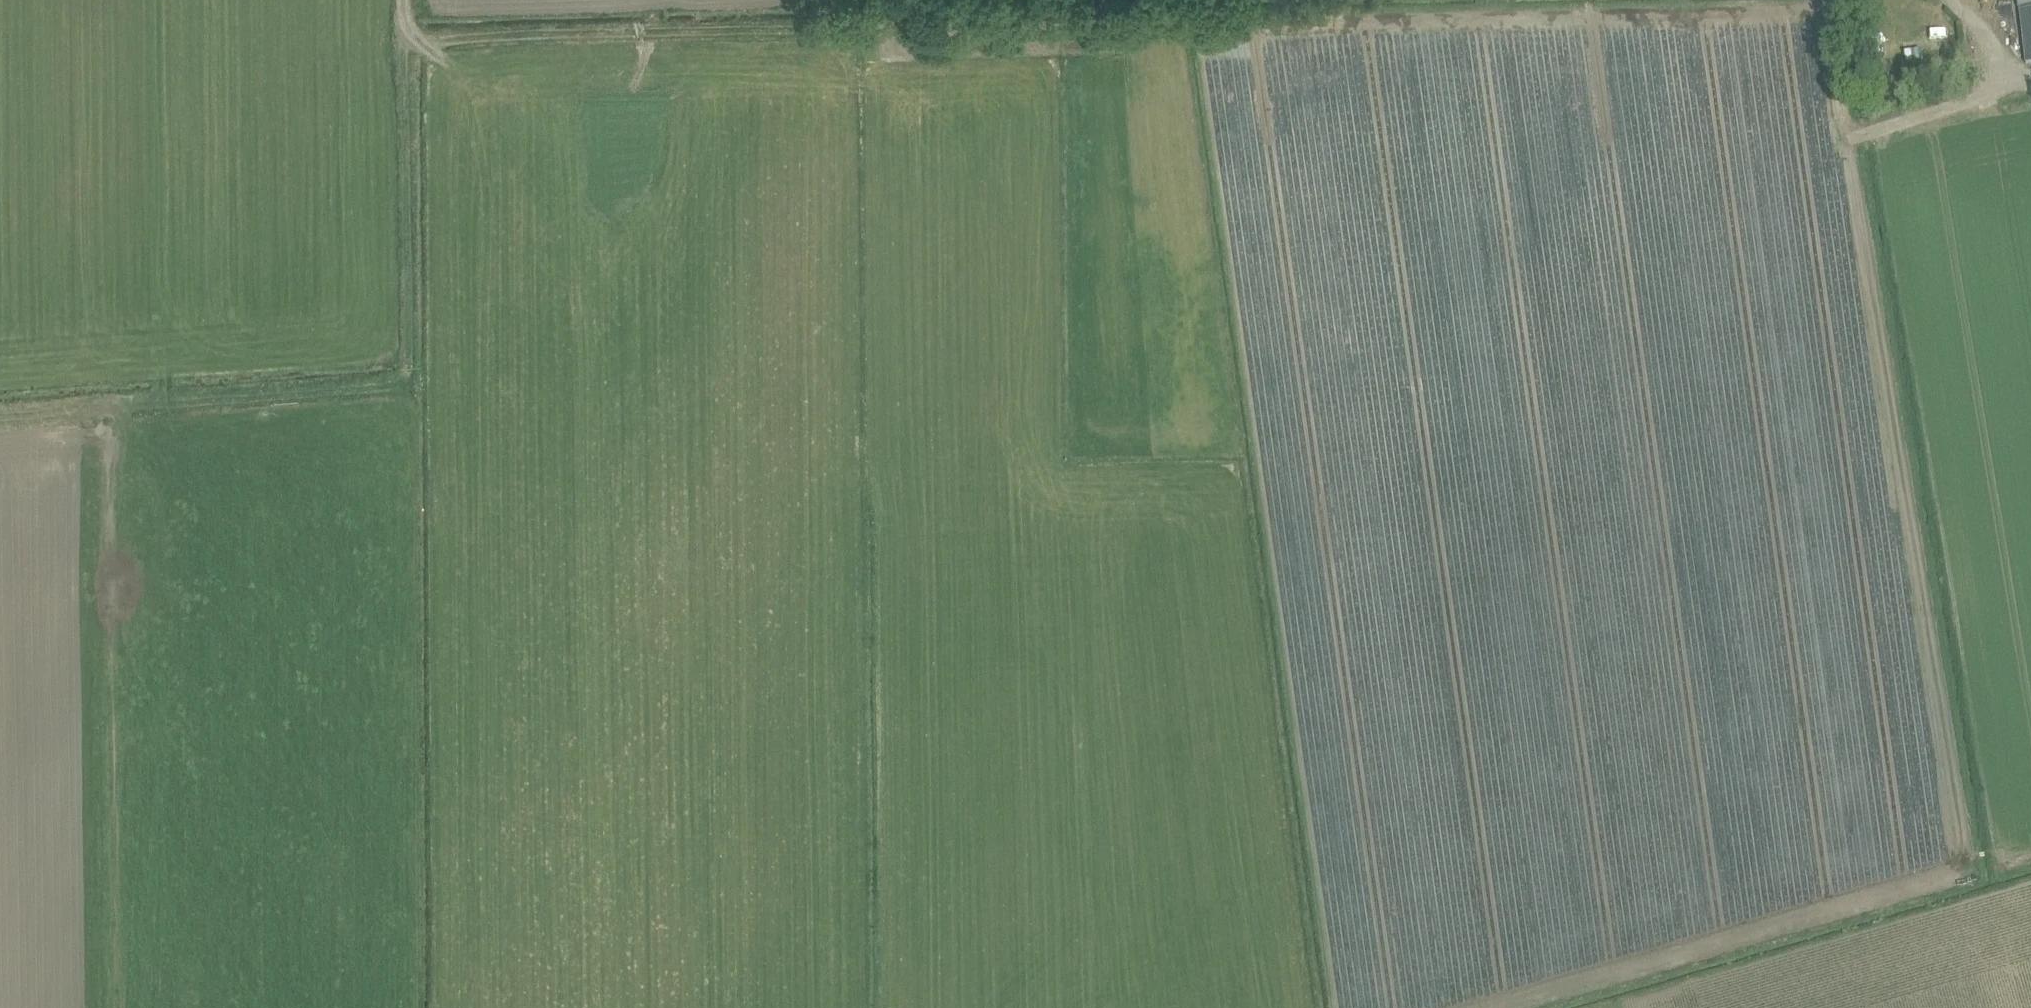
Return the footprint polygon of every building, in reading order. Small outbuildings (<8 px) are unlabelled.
[(2026,62),(2030,62),(2030,0),(2019,0),(2026,62)] [(1921,51),(1906,53),(1907,62),(1922,60),(1921,51)]
